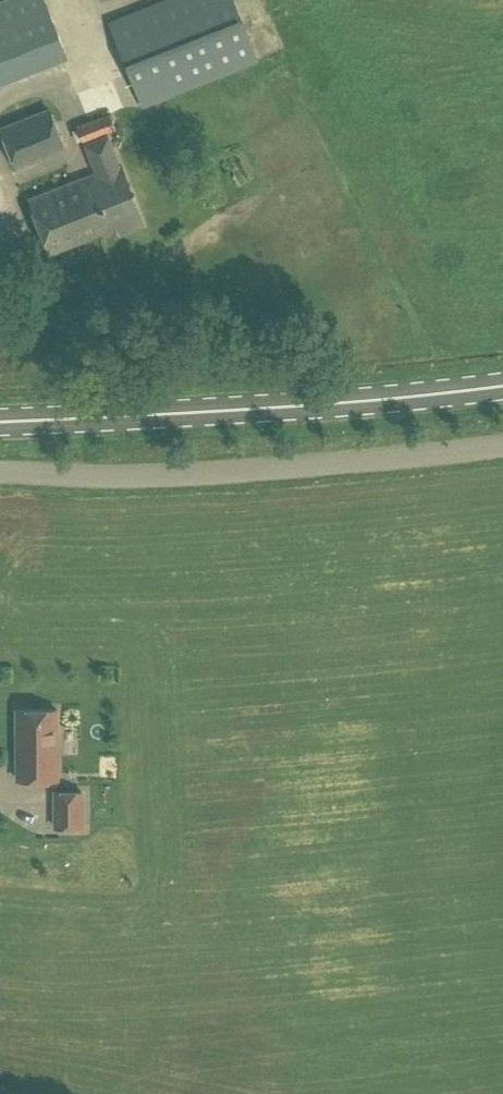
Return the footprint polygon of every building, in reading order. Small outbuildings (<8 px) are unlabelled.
[(67,56),(45,0),(5,0),(0,2),(0,83),(67,56)] [(257,61),(233,0),(165,0),(110,22),(143,106),(257,61)] [(66,149),(49,107),(0,127),(0,130),(15,169),(66,149)] [(51,254),(99,235),(117,228),(120,235),(144,225),(120,164),(108,133),(116,129),(109,112),(76,126),(82,143),(84,142),(96,173),(29,199),(51,254)] [(57,779),(57,736),(57,709),(17,710),(18,779),(57,779)] [(56,827),(82,827),(82,792),(56,792),(56,827)]
